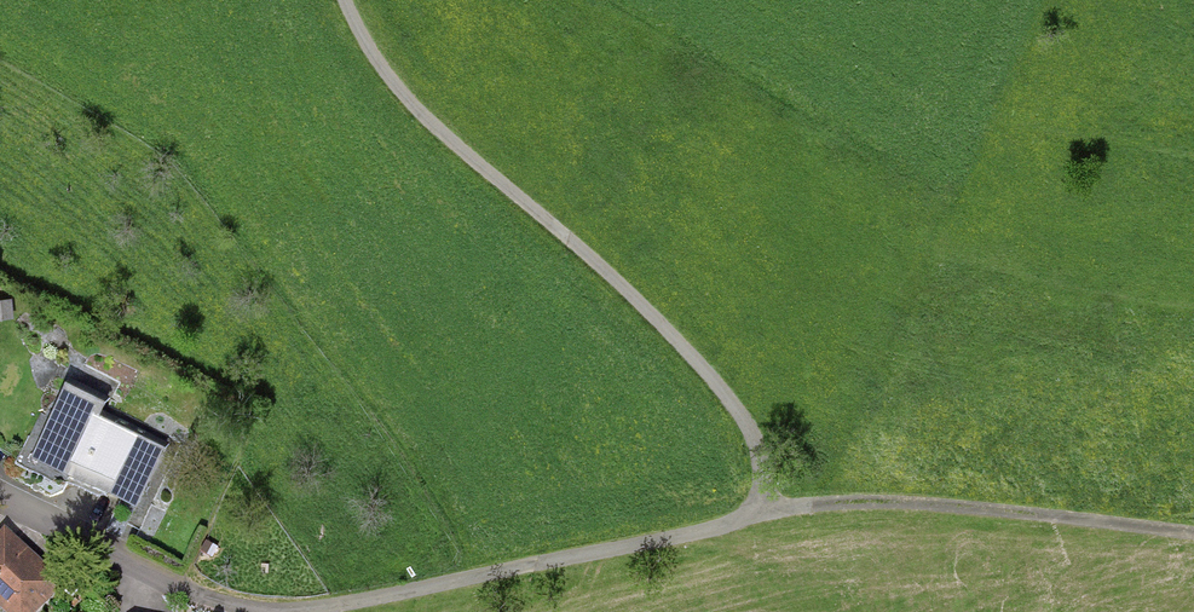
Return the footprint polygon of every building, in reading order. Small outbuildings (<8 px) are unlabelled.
[(0,297),(0,320),(13,319),(13,296),(0,297)] [(110,403),(72,385),(46,441),(31,434),(15,467),(66,491),(72,479),(136,509),(164,451),(102,422),(110,403)] [(9,527),(0,536),(0,606),(6,611),(39,611),(68,581),(9,527)]
